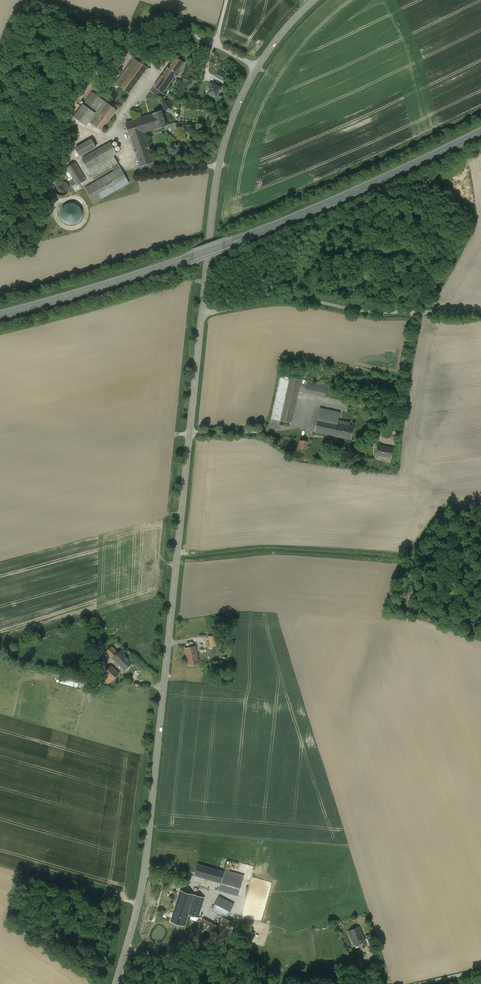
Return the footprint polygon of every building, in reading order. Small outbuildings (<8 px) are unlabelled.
[(176,57),(154,87),(163,93),(175,76),(176,77),(179,74),(178,73),(185,63),(176,57)] [(125,80),(119,87),(129,93),(147,68),(138,61),(125,80)] [(225,74),(219,71),(216,77),(222,80),(225,74)] [(121,77),(116,84),(119,87),(125,80),(121,77)] [(216,86),(213,84),(211,88),(208,93),(216,97),(220,90),(221,88),(219,87),(216,86)] [(105,102),(92,92),(83,105),(95,113),(89,122),(90,123),(105,102)] [(170,100),(162,103),(165,110),(172,108),(170,100)] [(105,102),(90,123),(93,125),(108,104),(106,102),(105,102)] [(108,104),(93,125),(101,131),(117,110),(108,104)] [(95,113),(83,105),(74,117),(86,126),(89,122),(95,113)] [(162,111),(126,123),(130,137),(144,132),(154,129),(154,131),(158,129),(158,128),(164,127),(166,126),(162,111)] [(175,123),(166,126),(164,127),(165,130),(169,128),(172,137),(179,135),(175,123)] [(144,132),(130,137),(134,149),(136,154),(140,167),(153,162),(149,150),(150,150),(148,144),(147,144),(144,132)] [(91,140),(76,149),(80,156),(95,147),(91,140)] [(111,142),(82,159),(88,170),(113,156),(117,154),(111,142)] [(113,156),(88,170),(92,177),(112,166),(117,163),(118,163),(113,156)] [(86,180),(75,162),(66,168),(77,185),(86,180)] [(120,168),(117,163),(112,166),(115,171),(120,168)] [(115,171),(85,188),(94,203),(129,182),(120,168),(115,171)] [(64,181),(63,181),(62,181),(61,181),(60,182),(59,182),(58,182),(57,183),(56,184),(56,185),(55,186),(55,187),(55,188),(55,189),(55,190),(55,191),(56,192),(57,193),(57,194),(58,195),(59,195),(60,195),(61,196),(62,196),(64,196),(65,195),(66,195),(66,194),(67,194),(68,193),(68,192),(69,191),(69,190),(69,189),(69,188),(69,187),(69,186),(69,185),(68,184),(67,184),(67,183),(66,183),(66,182),(65,182),(64,181)] [(281,375),(271,418),(279,420),(288,377),(281,375)] [(301,379),(288,377),(279,420),(291,422),(301,379)] [(328,385),(307,381),(304,392),(325,397),(326,392),(328,385)] [(337,412),(320,408),(315,432),(332,436),(337,412)] [(342,423),(337,422),(340,412),(337,412),(332,436),(351,440),(354,426),(349,425),(350,423),(342,421),(342,423)] [(381,434),(372,429),(370,433),(379,438),(381,434)] [(393,448),(378,445),(376,455),(391,458),(393,448)] [(215,635),(209,636),(211,647),(217,646),(215,635)] [(196,646),(185,648),(189,665),(202,662),(201,658),(198,658),(196,646)] [(111,647),(106,652),(112,658),(113,657),(117,653),(111,647)] [(132,663),(120,650),(117,653),(113,657),(125,670),(132,663)] [(119,673),(111,665),(100,676),(109,684),(119,673)] [(59,674),(58,682),(79,687),(81,679),(59,674)] [(218,870),(198,864),(194,875),(221,883),(224,872),(218,870)] [(244,877),(224,872),(221,883),(240,888),(244,877)] [(240,888),(221,883),(219,890),(238,896),(240,888)] [(203,898),(181,891),(176,904),(199,912),(203,898)] [(251,891),(250,891),(249,891),(247,892),(246,892),(245,893),(244,894),(244,895),(243,896),(243,897),(243,898),(243,899),(244,900),(244,901),(244,902),(245,903),(246,904),(247,904),(248,905),(249,905),(250,905),(252,905),(253,905),(255,904),(256,903),(256,902),(257,902),(257,900),(258,899),(258,898),(258,897),(257,896),(257,895),(256,894),(256,893),(255,892),(254,892),(253,891),(251,891)] [(233,904),(218,897),(212,910),(218,913),(220,910),(228,914),(233,904)] [(199,912),(176,904),(171,921),(184,925),(188,913),(198,916),(199,912)] [(363,937),(359,927),(348,932),(354,945),(361,942),(363,945),(369,943),(366,936),(363,937)] [(364,966),(359,958),(352,962),(359,974),(377,963),(374,959),(364,966)]
